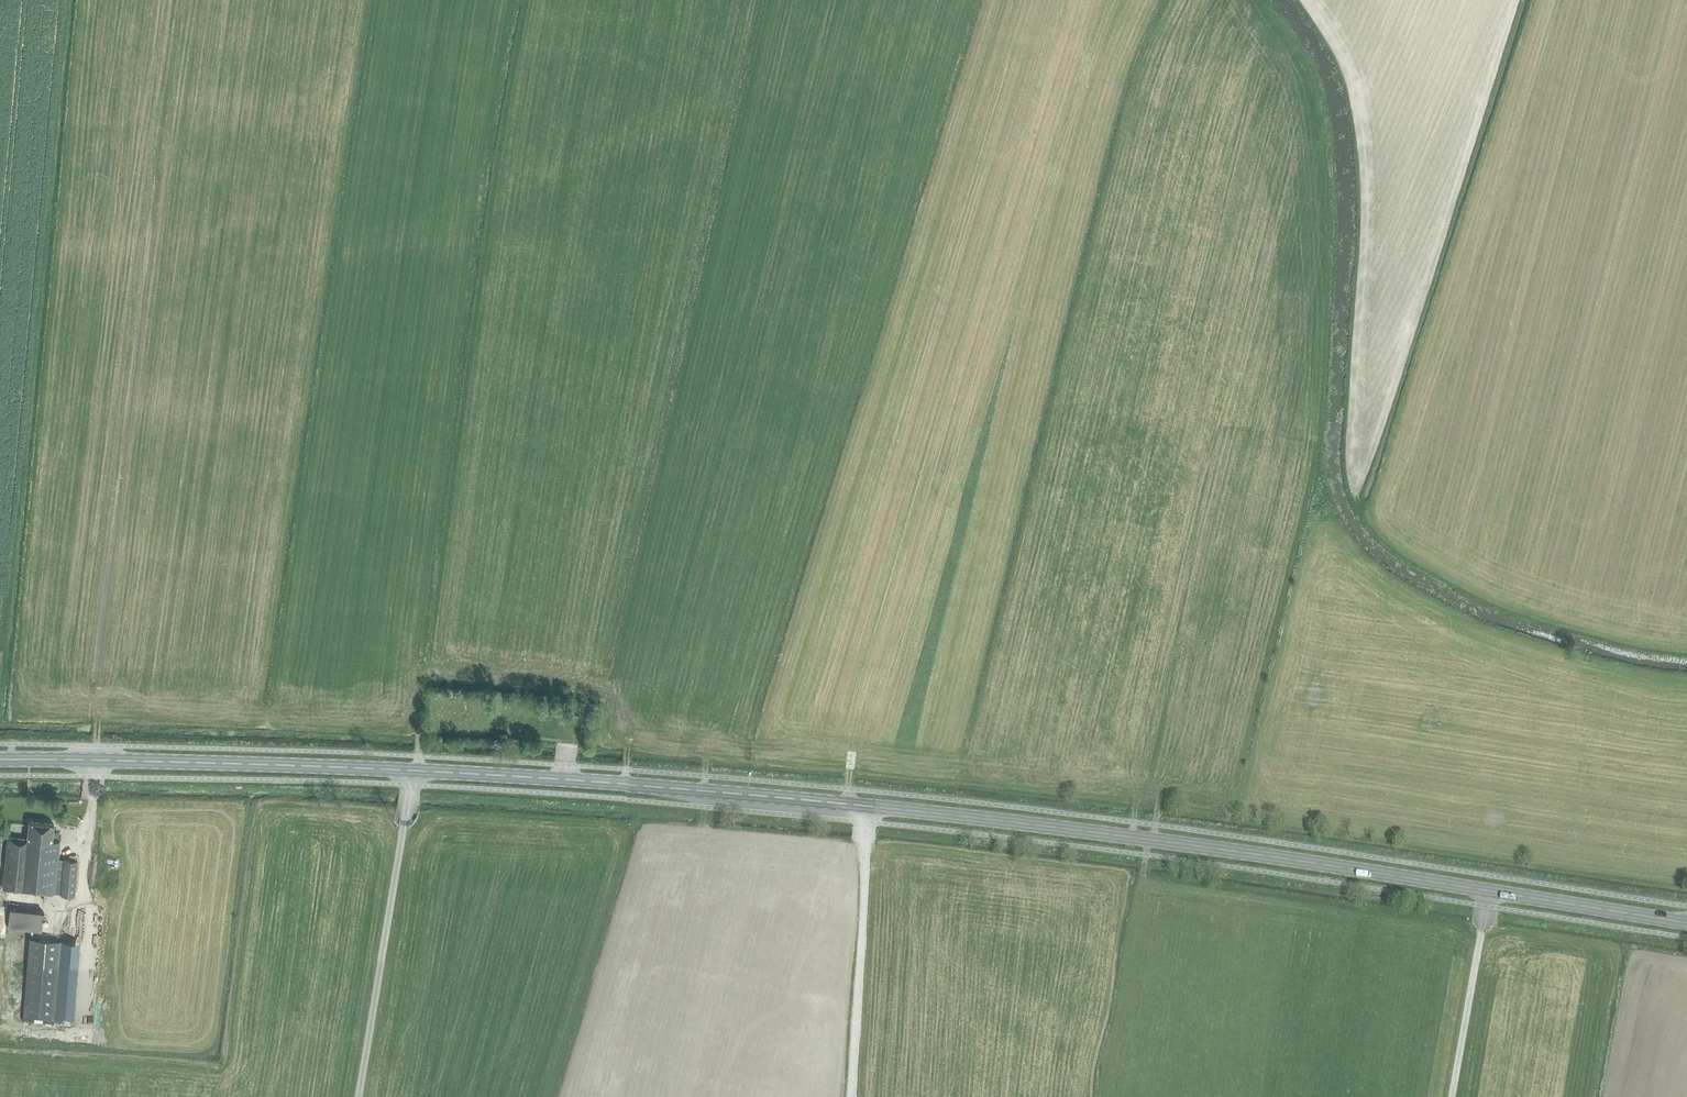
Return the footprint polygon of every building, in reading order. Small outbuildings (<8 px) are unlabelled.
[(55,894),(55,893),(60,893),(60,895),(74,896),(78,861),(63,859),(62,865),(57,864),(59,842),(52,841),(53,824),(28,822),(27,839),(7,837),(2,889),(55,894)] [(7,929),(41,932),(44,911),(9,908),(7,929)] [(76,938),(32,935),(25,1019),(70,1022),(76,938)]
